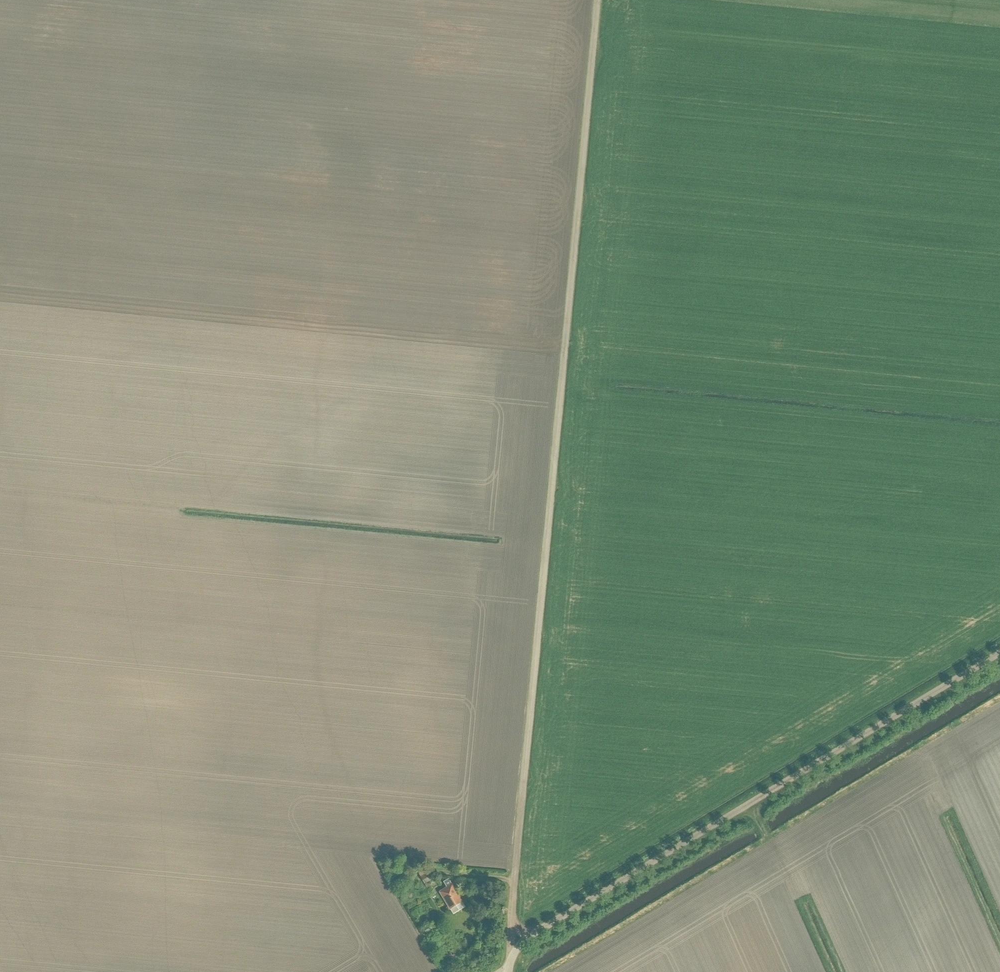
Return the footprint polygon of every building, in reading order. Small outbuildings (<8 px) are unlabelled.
[(463,902),(453,884),(449,879),(444,882),(447,888),(440,892),(450,909),(463,902)]
